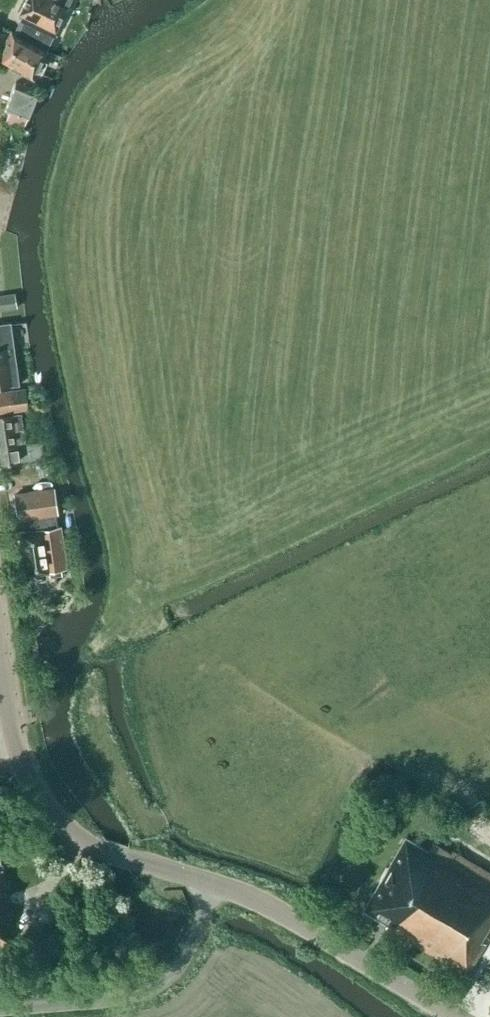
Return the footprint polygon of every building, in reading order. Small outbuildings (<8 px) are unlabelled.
[(24,17),(16,34),(46,48),(54,31),(36,22),(42,10),(45,12),(51,0),(26,0),(19,14),(24,17)] [(45,12),(42,10),(36,22),(54,31),(70,0),(51,0),(45,12)] [(16,34),(11,31),(0,54),(0,60),(33,75),(46,48),(16,34)] [(29,118),(28,117),(38,93),(15,82),(5,109),(10,111),(5,122),(25,130),(29,118)] [(17,308),(15,295),(0,298),(0,310),(17,308)] [(9,385),(18,384),(10,322),(0,324),(0,387),(9,386),(9,385)] [(3,413),(27,410),(25,390),(0,393),(0,413),(3,413)] [(45,459),(43,441),(27,443),(22,413),(0,416),(0,465),(45,459)] [(30,531),(20,532),(26,575),(54,571),(55,576),(62,575),(61,570),(67,569),(61,526),(57,527),(55,514),(56,514),(52,490),(14,496),(18,519),(28,518),(30,531)] [(444,860),(449,852),(439,846),(435,854),(428,850),(428,851),(406,838),(364,910),(386,923),(385,926),(466,973),(489,932),(489,874),(451,852),(446,861),(444,860)] [(10,946),(7,925),(9,924),(0,854),(0,947),(10,946)]
